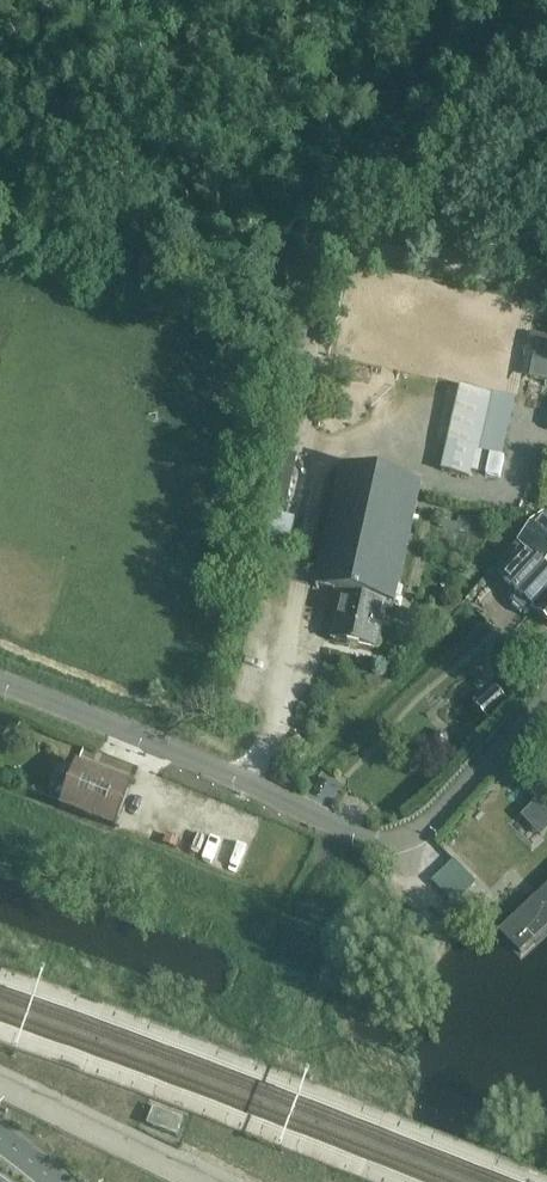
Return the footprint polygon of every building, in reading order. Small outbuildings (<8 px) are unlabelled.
[(535,375),(546,376),(546,343),(539,342),(535,375)] [(503,453),(516,397),(461,385),(442,470),(471,477),(472,470),(486,473),(491,450),(503,453)] [(378,649),(386,609),(393,610),(394,603),(396,604),(422,483),(343,466),(316,586),(343,592),(333,640),(378,649)] [(545,514),(519,541),(537,558),(537,559),(531,553),(505,580),(517,591),(516,591),(519,593),(515,601),(524,610),(532,605),(536,610),(546,598),(546,568),(544,565),(546,561),(546,516),(545,514)] [(536,610),(546,620),(546,598),(536,610)] [(537,768),(546,779),(546,759),(537,768)] [(116,829),(130,792),(132,784),(78,763),(61,807),(116,829)] [(525,812),(544,833),(546,831),(546,801),(542,796),(525,812)] [(481,917),(518,953),(546,926),(546,854),(481,917)] [(214,1132),(183,1121),(178,1137),(208,1148),(214,1132)]
